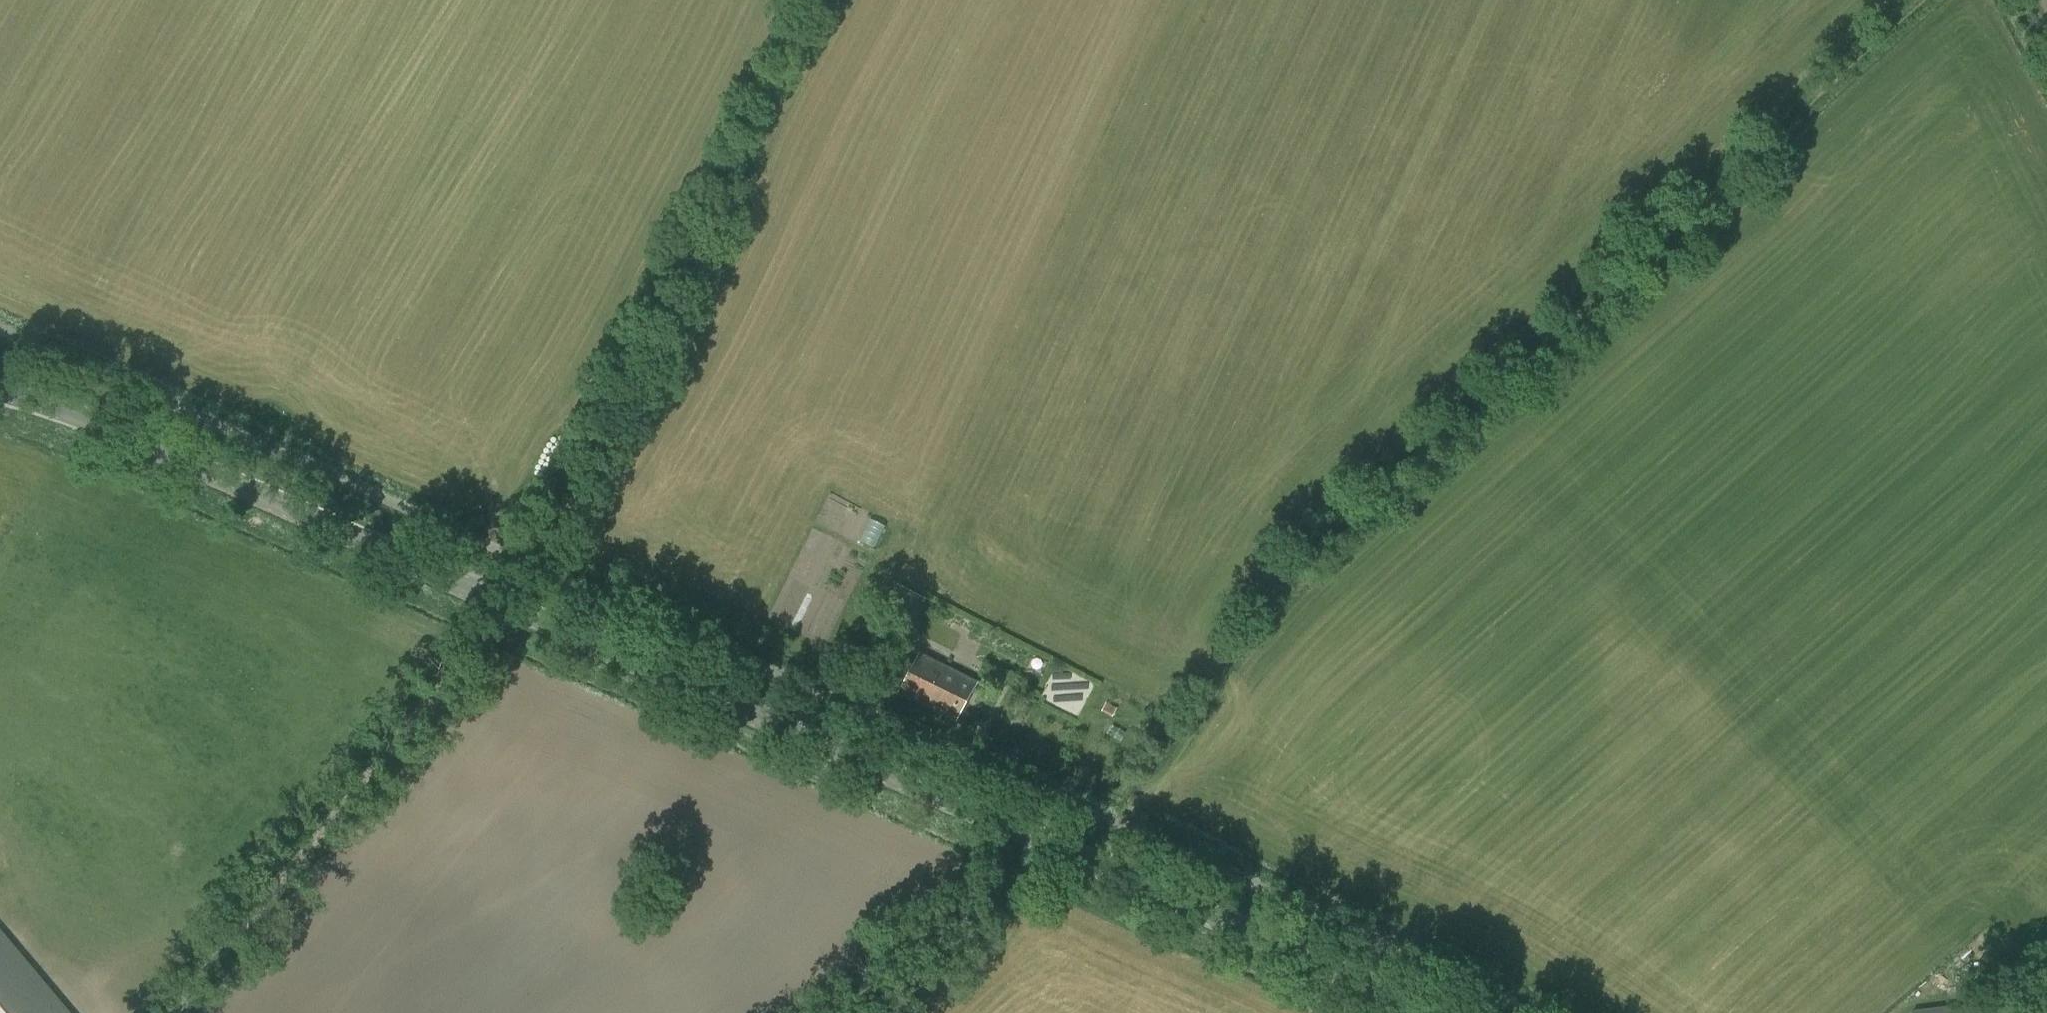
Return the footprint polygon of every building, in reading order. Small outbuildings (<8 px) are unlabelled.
[(870,518),(863,542),(878,546),(885,522),(870,518)] [(903,644),(927,598),(902,585),(878,631),(903,644)] [(957,723),(978,682),(921,653),(900,693),(957,723)] [(1117,708),(1106,702),(1102,711),(1112,716),(1117,708)] [(0,932),(0,1012),(69,1012),(0,932)]
